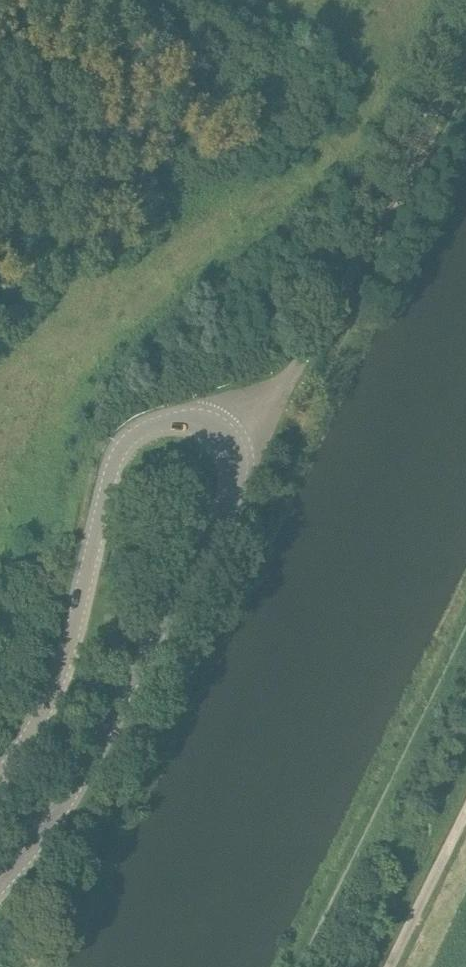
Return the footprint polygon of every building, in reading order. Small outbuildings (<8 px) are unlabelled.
[(321,259),(314,274),(326,280),(333,265),(321,259)]
